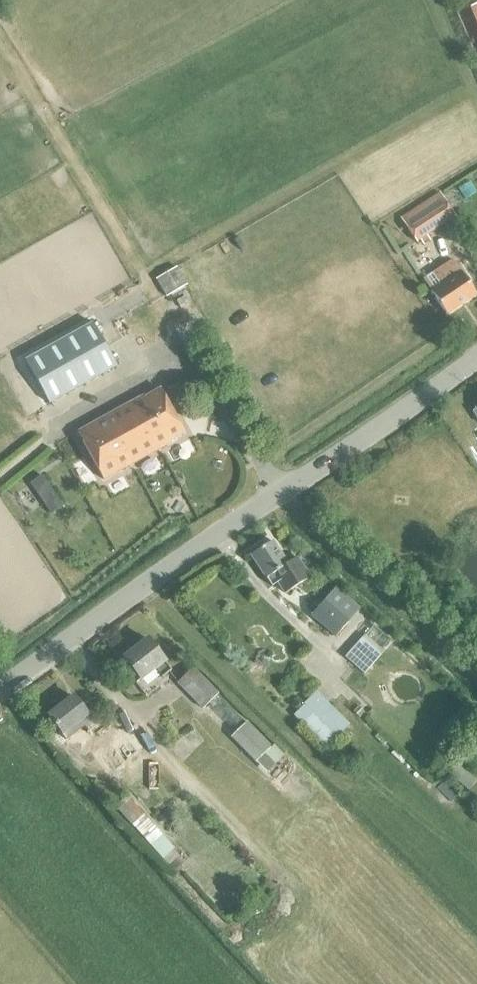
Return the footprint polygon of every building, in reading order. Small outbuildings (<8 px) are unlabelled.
[(439,192),(399,218),(410,234),(416,243),(455,217),(449,209),(439,192)] [(435,271),(422,280),(430,292),(446,315),(476,295),(460,272),(455,264),(451,260),(435,271)] [(175,267),(156,279),(166,295),(185,284),(175,267)] [(24,361),(48,404),(116,366),(92,323),(24,361)] [(167,442),(182,434),(158,390),(143,398),(142,397),(75,434),(101,480),(168,443),(167,442)] [(29,484),(46,506),(57,498),(41,476),(29,484)] [(57,498),(46,506),(51,513),(63,505),(57,498)] [(294,558),(285,564),(270,542),(263,546),(261,543),(250,550),(252,553),(249,556),(264,579),(270,587),(276,583),(283,594),(307,578),(294,558)] [(309,616),(333,638),(358,609),(333,588),(309,616)] [(344,657),(364,674),(383,652),(364,636),(344,657)] [(124,658),(140,679),(154,668),(161,678),(170,670),(147,640),(124,658)] [(176,684),(200,708),(217,692),(193,668),(176,684)] [(59,734),(65,741),(84,726),(88,732),(99,724),(89,710),(85,713),(73,697),(48,716),(62,732),(59,734)] [(246,721),(230,737),(265,772),(282,755),(272,744),(270,746),(246,721)] [(447,725),(438,732),(445,740),(454,733),(447,725)] [(99,756),(112,774),(138,755),(125,737),(99,756)] [(126,796),(114,807),(160,859),(172,848),(126,796)]
